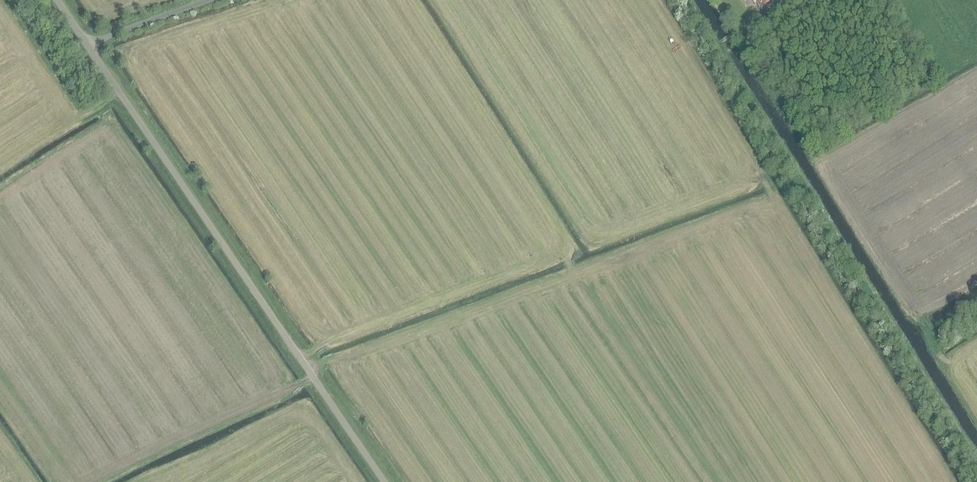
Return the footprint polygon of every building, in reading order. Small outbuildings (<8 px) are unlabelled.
[(760,9),(777,0),(751,0),(753,4),(756,2),(760,9)] [(791,1),(797,11),(809,5),(806,0),(792,0),(791,1)]
